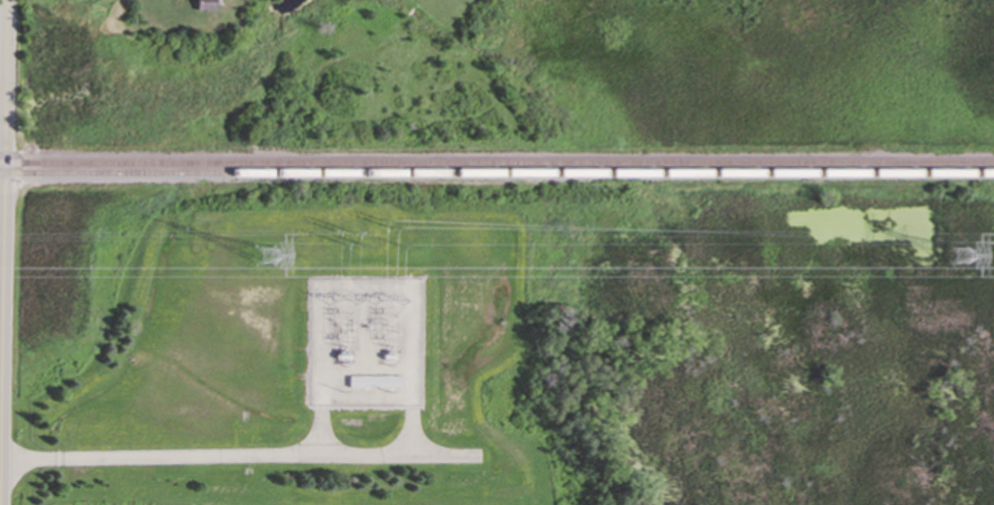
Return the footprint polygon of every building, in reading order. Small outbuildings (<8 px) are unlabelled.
[(214,0),(195,0),(195,9),(214,10),(214,0)]
